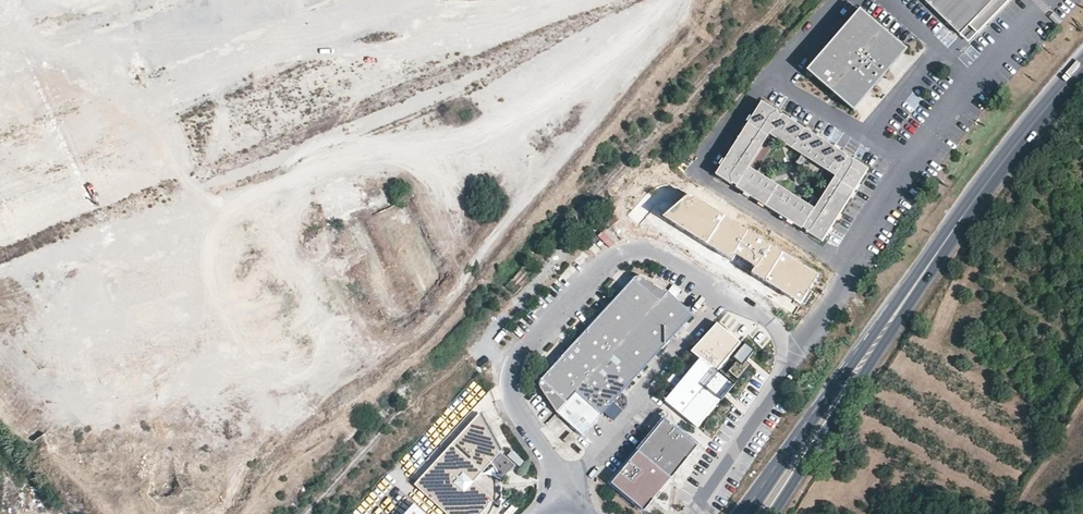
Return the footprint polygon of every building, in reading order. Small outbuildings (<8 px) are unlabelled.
[(959,32),(990,0),(926,0),(959,32)] [(860,5),(804,67),(850,108),(906,45),(860,5)] [(759,98),(715,166),(822,235),(866,167),(759,98)] [(818,274),(688,194),(662,215),(731,260),(735,254),(754,265),(751,271),(800,302),(818,274)] [(626,215),(610,225),(616,236),(633,226),(626,215)] [(645,277),(639,276),(544,379),(544,381),(544,385),(560,412),(585,435),(696,315),(671,292),(645,277)] [(665,400),(698,428),(735,384),(718,370),(742,342),(717,321),(692,351),(700,358),(665,400)] [(752,350),(745,343),(734,357),(737,360),(728,371),(738,378),(749,365),(744,360),(752,350)] [(419,482),(454,513),(483,513),(498,498),(477,478),(504,450),(482,414),(419,482)] [(669,421),(640,452),(672,481),(701,450),(669,421)] [(573,433),(567,440),(571,443),(577,436),(573,433)] [(508,458),(519,466),(523,460),(511,452),(508,458)] [(672,481),(640,452),(616,479),(648,507),(672,481)] [(414,504),(405,513),(425,513),(414,504)]
